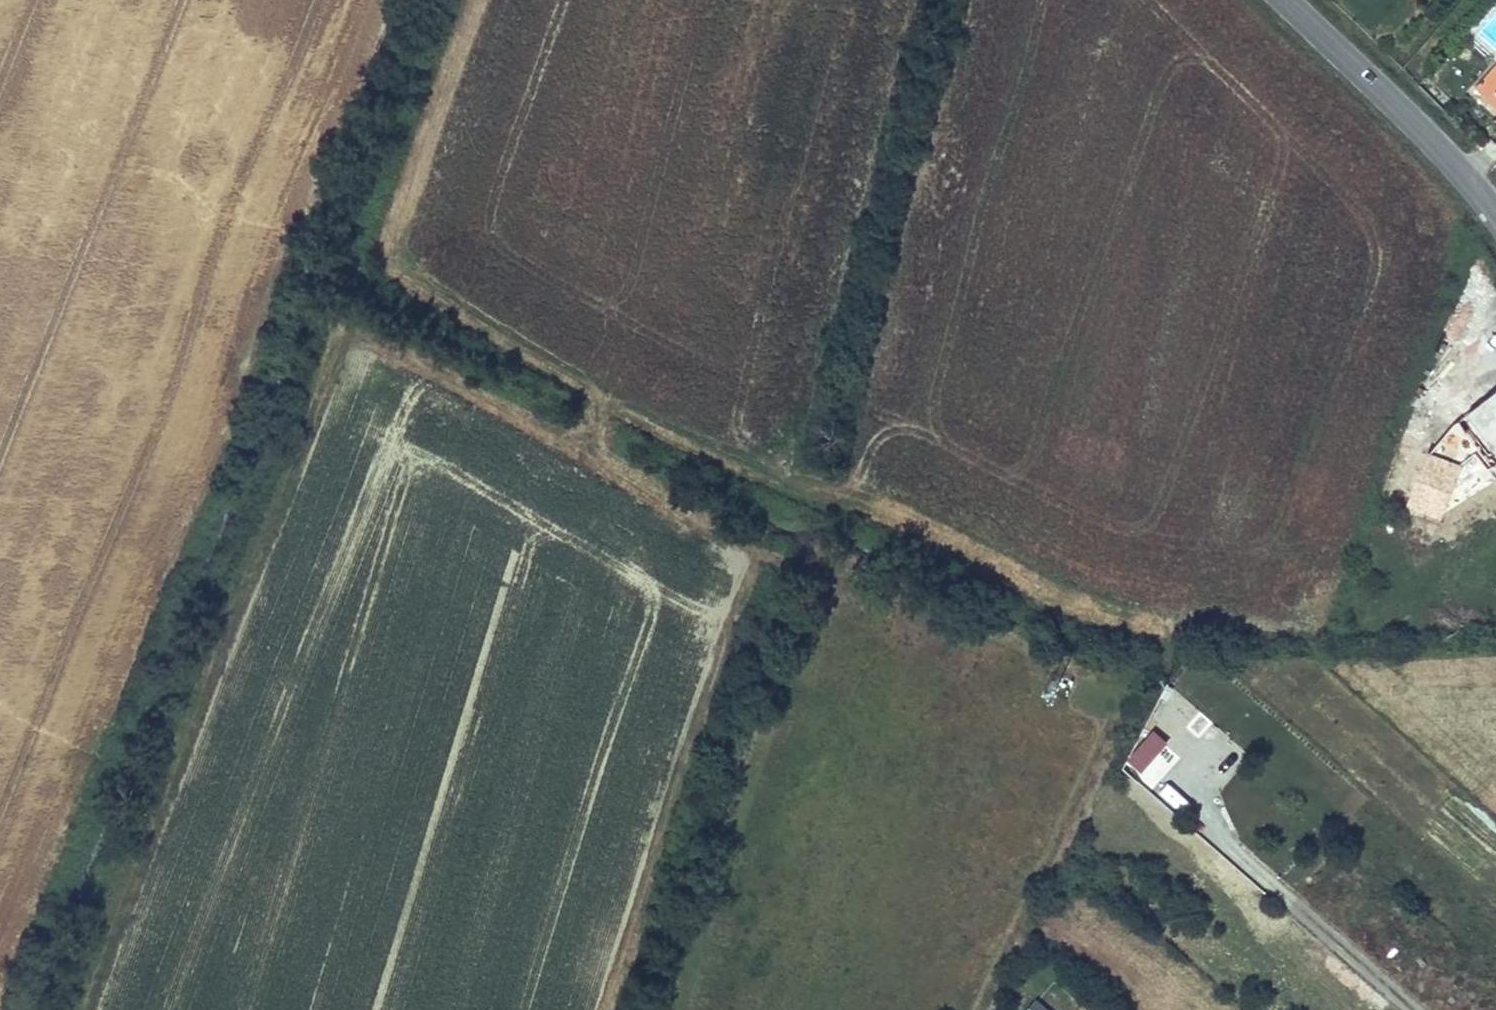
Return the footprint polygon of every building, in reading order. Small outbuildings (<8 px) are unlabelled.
[(1474,88),(1482,95),(1495,107),(1495,65),(1474,88)] [(1482,95),(1473,104),(1495,124),(1495,107),(1482,95)] [(1454,424),(1490,471),(1495,466),(1495,392),(1454,424)] [(1438,494),(1450,461),(1430,454),(1409,506),(1441,518),(1448,497),(1438,494)] [(1037,996),(1025,1009),(1052,1009),(1037,996)]
